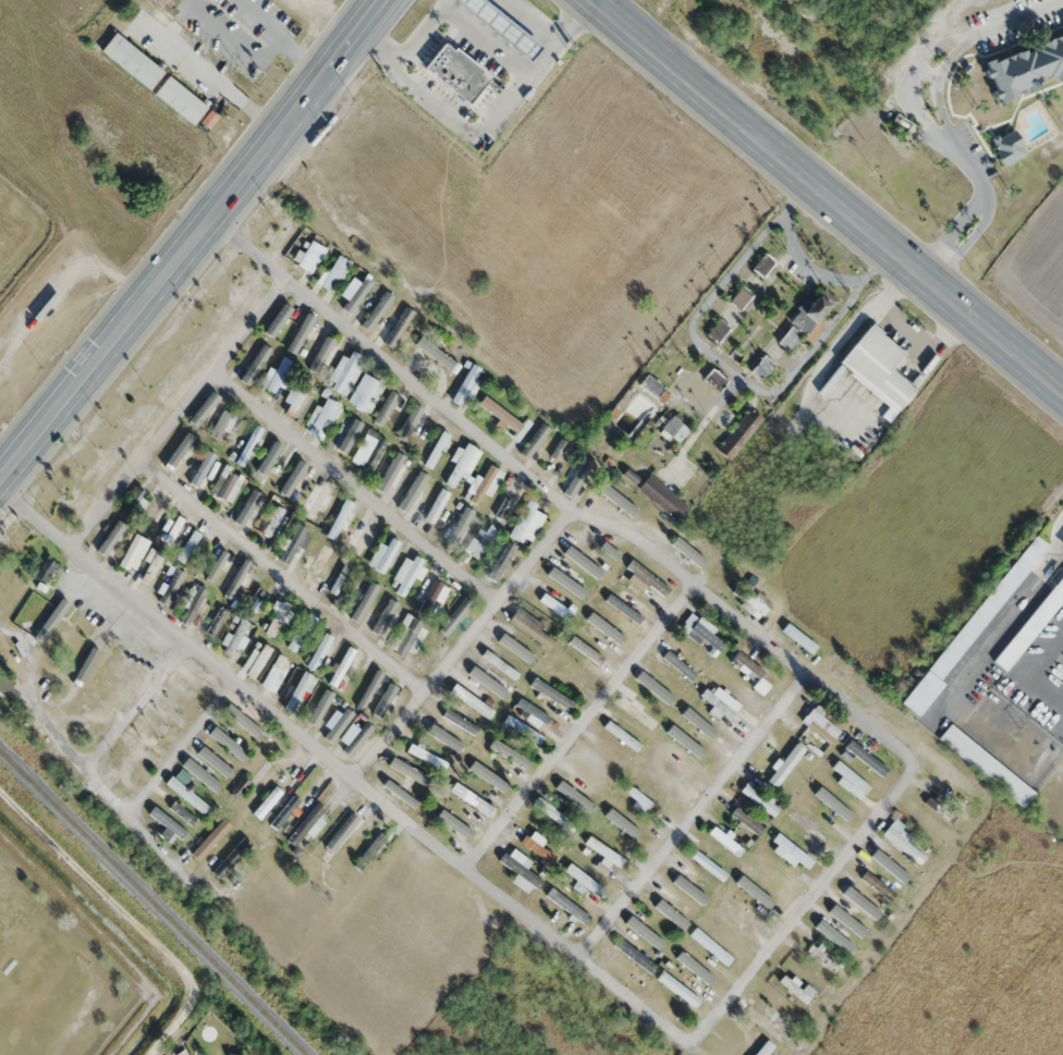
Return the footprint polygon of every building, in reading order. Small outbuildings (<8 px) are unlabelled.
[(165,12),(175,0),(150,0),(165,12)] [(527,60),(539,46),(480,0),(454,0),(453,1),(527,60)] [(163,72),(114,33),(100,51),(149,90),(163,72)] [(995,97),(1062,78),(1062,36),(984,58),(995,97)] [(470,107),(492,78),(442,41),(421,70),(470,107)] [(207,110),(169,76),(153,93),(191,127),(207,110)] [(214,112),(205,111),(203,126),(212,127),(214,112)] [(1026,155),(1016,131),(990,142),(1001,166),(1026,155)] [(326,250),(311,240),(303,254),(298,250),(291,262),(306,271),(313,259),(318,262),(326,250)] [(752,268),(763,279),(777,264),(765,253),(752,268)] [(315,281),(325,291),(349,264),(339,255),(315,281)] [(371,281),(360,275),(350,296),(361,302),(371,281)] [(728,302),(741,312),(754,295),(741,286),(728,302)] [(396,319),(392,316),(375,340),(389,351),(400,337),(403,340),(416,322),(402,312),(396,319)] [(706,333),(716,344),(731,331),(721,319),(706,333)] [(838,363),(897,411),(914,391),(890,371),(904,354),(869,325),(838,363)] [(450,368),(456,358),(416,335),(410,345),(450,368)] [(334,342),(323,336),(307,370),(319,375),(334,342)] [(270,349),(254,341),(238,374),(254,382),(270,349)] [(347,360),(342,357),(326,385),(346,396),(365,360),(351,352),(347,360)] [(273,393),(292,362),(281,356),(262,387),(273,393)] [(774,364),(763,356),(751,372),(762,380),(774,364)] [(483,372),(470,363),(445,396),(458,406),(483,372)] [(703,380),(719,393),(728,382),(712,369),(703,380)] [(670,394),(646,374),(637,385),(661,404),(670,394)] [(347,400),(363,412),(382,387),(366,375),(347,400)] [(284,410),(291,418),(316,395),(309,387),(312,383),(305,376),(281,399),(288,406),(284,410)] [(391,427),(406,399),(392,391),(376,419),(391,427)] [(518,432),(523,424),(482,397),(476,405),(518,432)] [(395,441),(405,446),(422,413),(412,408),(395,441)] [(736,461),(763,418),(747,408),(720,451),(736,461)] [(222,441),(234,417),(221,411),(209,434),(222,441)] [(363,424),(344,414),(326,446),(345,456),(363,424)] [(678,444),(689,432),(673,417),(662,428),(678,444)] [(262,430),(254,426),(235,463),(243,467),(262,430)] [(389,443),(370,430),(350,458),(369,471),(389,443)] [(450,437),(440,431),(421,462),(431,469),(450,437)] [(553,473),(569,448),(560,441),(543,467),(553,473)] [(481,453),(467,444),(445,474),(458,484),(481,453)] [(270,471),(279,476),(289,457),(268,446),(253,475),(265,481),(270,471)] [(214,456),(206,451),(190,482),(199,486),(214,456)] [(411,463),(395,453),(378,481),(394,490),(411,463)] [(558,480),(568,491),(593,470),(583,459),(558,480)] [(428,474),(418,469),(402,501),(411,506),(428,474)] [(636,489),(676,524),(689,510),(650,474),(636,489)] [(330,490),(317,482),(299,512),(313,520),(330,490)] [(451,492),(441,487),(424,520),(434,525),(451,492)] [(145,493),(137,488),(122,515),(130,519),(145,493)] [(235,511),(250,520),(264,497),(249,488),(235,511)] [(598,496),(634,524),(640,516),(604,488),(598,496)] [(327,537),(335,541),(352,503),(344,499),(327,537)] [(149,534),(165,507),(155,500),(139,527),(149,534)] [(506,535),(515,542),(520,535),(528,541),(547,515),(528,502),(506,535)] [(285,511),(275,505),(260,532),(270,538),(285,511)] [(184,517),(168,512),(158,543),(173,548),(184,517)] [(449,522),(443,534),(462,545),(476,522),(461,514),(455,525),(449,522)] [(347,543),(364,555),(377,535),(360,523),(347,543)] [(477,561),(498,531),(490,526),(477,543),(473,540),(465,552),(477,561)] [(182,565),(201,536),(193,531),(174,560),(182,565)] [(130,573),(149,542),(136,534),(117,566),(130,573)] [(943,682),(1048,545),(1034,534),(902,706),(918,718),(945,684),(943,682)] [(386,546),(380,543),(367,564),(383,574),(401,544),(391,538),(386,546)] [(620,553),(600,538),(593,547),(613,562),(620,553)] [(165,557),(153,549),(136,578),(148,586),(165,557)] [(422,564),(406,555),(390,588),(406,596),(422,564)] [(44,583),(58,567),(47,557),(33,574),(44,583)] [(627,567),(662,599),(669,592),(634,559),(627,567)] [(351,567),(338,563),(328,595),(341,599),(351,567)] [(547,570),(582,600),(587,593),(553,564),(547,570)] [(228,598),(236,600),(238,587),(246,588),(249,567),(233,565),(228,598)] [(1062,601),(1062,574),(994,662),(1007,672),(1062,601)] [(411,597),(427,612),(447,591),(430,576),(411,597)] [(370,614),(384,587),(367,578),(353,605),(370,614)] [(197,594),(188,592),(182,617),(191,619),(197,594)] [(573,615),(544,593),(538,600),(567,622),(573,615)] [(602,600),(641,629),(647,621),(608,593),(602,600)] [(399,604),(388,598),(369,631),(385,640),(399,616),(394,613),(399,604)] [(275,638),(291,607),(278,600),(262,632),(275,638)] [(555,639),(516,609),(508,621),(546,650),(555,639)] [(630,640),(590,613),(584,621),(624,649),(630,640)] [(316,619),(307,614),(287,648),(295,653),(316,619)] [(404,660),(427,626),(409,614),(386,649),(404,660)] [(242,637),(249,622),(236,617),(229,634),(226,633),(218,652),(230,657),(233,649),(242,653),(248,639),(242,637)] [(716,653),(723,644),(711,634),(714,630),(699,618),(689,632),(716,653)] [(781,631),(810,656),(817,648),(788,624),(781,631)] [(305,665),(316,671),(333,639),(322,633),(305,665)] [(328,684),(337,689),(356,651),(347,647),(328,684)] [(648,657),(686,687),(692,680),(654,650),(648,657)] [(297,716),(317,679),(302,671),(282,708),(297,716)] [(3,674),(0,679),(0,694),(4,697),(15,683),(3,674)] [(371,678),(363,674),(351,700),(359,704),(371,678)] [(569,712),(574,704),(535,678),(530,685),(569,712)] [(449,691),(487,720),(493,712),(455,684),(449,691)] [(699,695),(728,721),(734,714),(705,689),(699,695)] [(225,714),(275,754),(280,747),(257,728),(266,718),(239,697),(225,714)] [(658,720),(617,697),(612,706),(653,729),(658,720)] [(514,707),(542,728),(549,719),(522,698),(514,707)] [(840,730),(812,708),(801,722),(830,744),(840,730)] [(542,737),(508,716),(504,723),(538,743),(542,737)] [(937,740),(1023,809),(1035,794),(950,725),(937,740)] [(240,760),(246,755),(217,726),(212,731),(240,760)] [(463,745),(428,726),(424,733),(460,752),(463,745)] [(601,735),(631,759),(636,752),(606,728),(601,735)] [(884,768),(852,741),(846,748),(878,774),(884,768)] [(766,781),(776,788),(805,751),(795,743),(766,781)] [(406,751),(443,771),(447,764),(410,744),(406,751)] [(224,788),(187,756),(179,766),(216,797),(224,788)] [(388,767),(429,788),(433,780),(392,759),(388,767)] [(852,816),(818,784),(811,792),(846,823),(852,816)] [(622,793),(650,817),(657,810),(629,785),(622,793)] [(741,791),(774,818),(779,811),(746,785),(741,791)] [(259,821),(282,794),(274,787),(251,814),(259,821)] [(462,794),(453,787),(447,796),(456,802),(462,794)] [(576,827),(538,797),(533,804),(570,834),(576,827)] [(925,804),(951,825),(954,820),(929,799),(925,804)] [(169,809),(192,825),(196,819),(174,802),(169,809)] [(324,823),(317,818),(324,810),(316,803),(287,839),(295,846),(303,835),(310,840),(324,823)] [(763,830),(736,808),(730,815),(757,837),(763,830)] [(359,820),(351,814),(329,842),(337,848),(359,820)] [(598,826),(635,854),(641,846),(604,818),(598,826)] [(926,858),(900,837),(906,829),(895,819),(882,835),(919,866),(926,858)] [(451,839),(463,848),(472,836),(460,827),(451,839)] [(744,852),(718,833),(713,840),(739,859),(744,852)] [(366,864),(374,854),(380,858),(390,844),(377,834),(358,858),(366,864)] [(618,869),(624,860),(591,838),(585,846),(618,869)] [(509,855),(526,868),(530,862),(513,849),(509,855)] [(690,859),(720,880),(725,873),(695,852),(690,859)] [(583,892),(588,889),(595,897),(600,892),(573,862),(564,870),(583,892)] [(859,879),(889,903),(895,896),(865,871),(859,879)] [(529,887),(540,887),(540,873),(529,873),(529,887)] [(689,890),(672,878),(666,886),(682,899),(689,890)] [(789,885),(782,879),(762,905),(769,911),(789,885)] [(549,896),(582,924),(588,917),(555,889),(549,896)] [(649,899),(687,927),(692,918),(654,891),(649,899)] [(717,907),(749,930),(754,922),(723,899),(717,907)] [(845,909),(867,928),(872,922),(850,903),(845,909)] [(669,950),(632,919),(626,927),(663,957),(669,950)] [(846,956),(852,948),(843,940),(847,936),(832,922),(821,934),(846,956)] [(727,965),(733,957),(694,929),(688,937),(727,965)] [(612,945),(650,975),(656,967),(619,936),(612,945)] [(836,968),(813,945),(808,950),(831,973),(836,968)] [(700,1000),(662,972),(656,980),(694,1008),(700,1000)] [(805,985),(802,990),(782,976),(777,984),(807,1005),(816,993),(805,985)] [(746,1016),(781,1042),(793,1025),(774,1012),(767,1021),(751,1009),(746,1016)] [(773,1046),(765,1040),(754,1054),(766,1054),(773,1046)]
